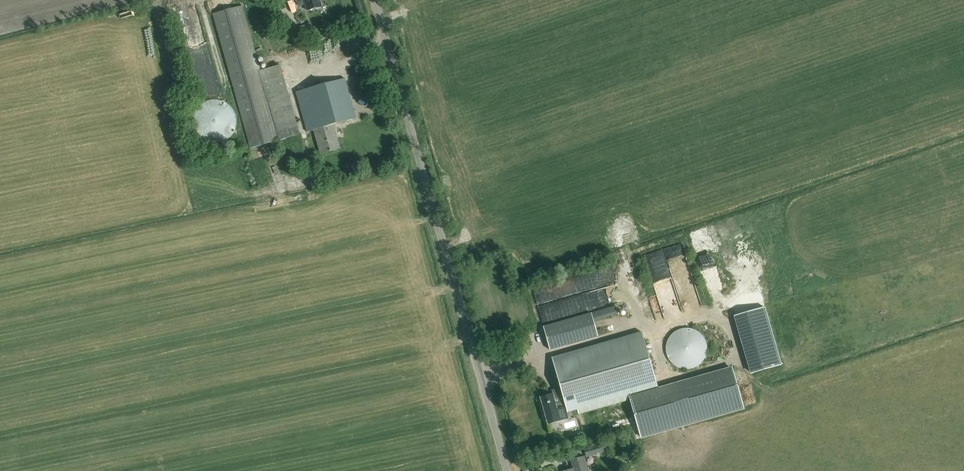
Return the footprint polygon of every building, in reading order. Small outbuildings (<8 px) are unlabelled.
[(307,10),(322,6),(320,0),(304,0),(307,10)] [(213,15),(251,148),(280,140),(280,139),(300,134),(280,65),(260,71),(242,6),(213,15)] [(333,125),(356,118),(345,78),(296,92),(307,132),(314,130),(321,154),(340,149),(333,125)] [(235,122),(234,113),(228,105),(220,100),(210,100),(201,103),(194,111),(192,120),(193,129),(199,137),(207,142),(217,143),(226,139),(233,132),(235,122)] [(644,253),(651,276),(690,265),(683,242),(644,253)] [(549,287),(535,289),(537,302),(550,301),(549,287)] [(619,314),(616,306),(544,327),(550,350),(597,337),(593,322),(619,314)] [(781,363),(765,307),(736,315),(752,372),(781,363)] [(686,369),(694,368),(701,363),(705,357),(707,349),(705,341),(701,334),(694,330),(686,328),(678,329),(672,334),(667,340),(665,348),(667,356),(671,363),(678,368),(686,369)] [(567,410),(577,407),(579,414),(629,400),(658,390),(642,336),(553,361),(562,392),(553,394),(553,393),(540,397),(547,421),(559,417),(558,412),(567,410)] [(744,406),(732,367),(658,390),(629,400),(640,439),(744,406)] [(604,451),(602,444),(584,448),(587,457),(598,454),(597,453),(604,451)] [(584,456),(571,460),(573,469),(566,470),(588,470),(584,456)]
